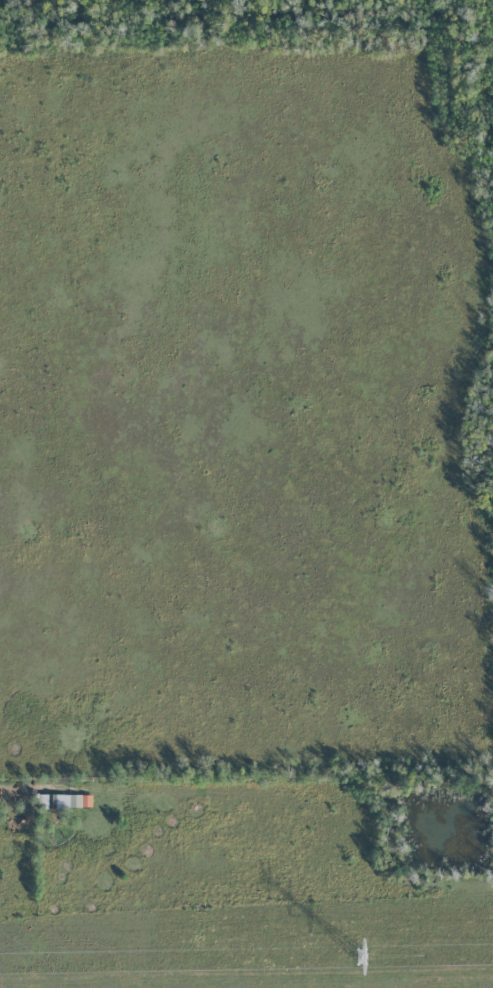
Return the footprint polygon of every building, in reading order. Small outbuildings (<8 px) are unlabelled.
[(91,808),(92,795),(39,794),(39,807),(91,808)]
